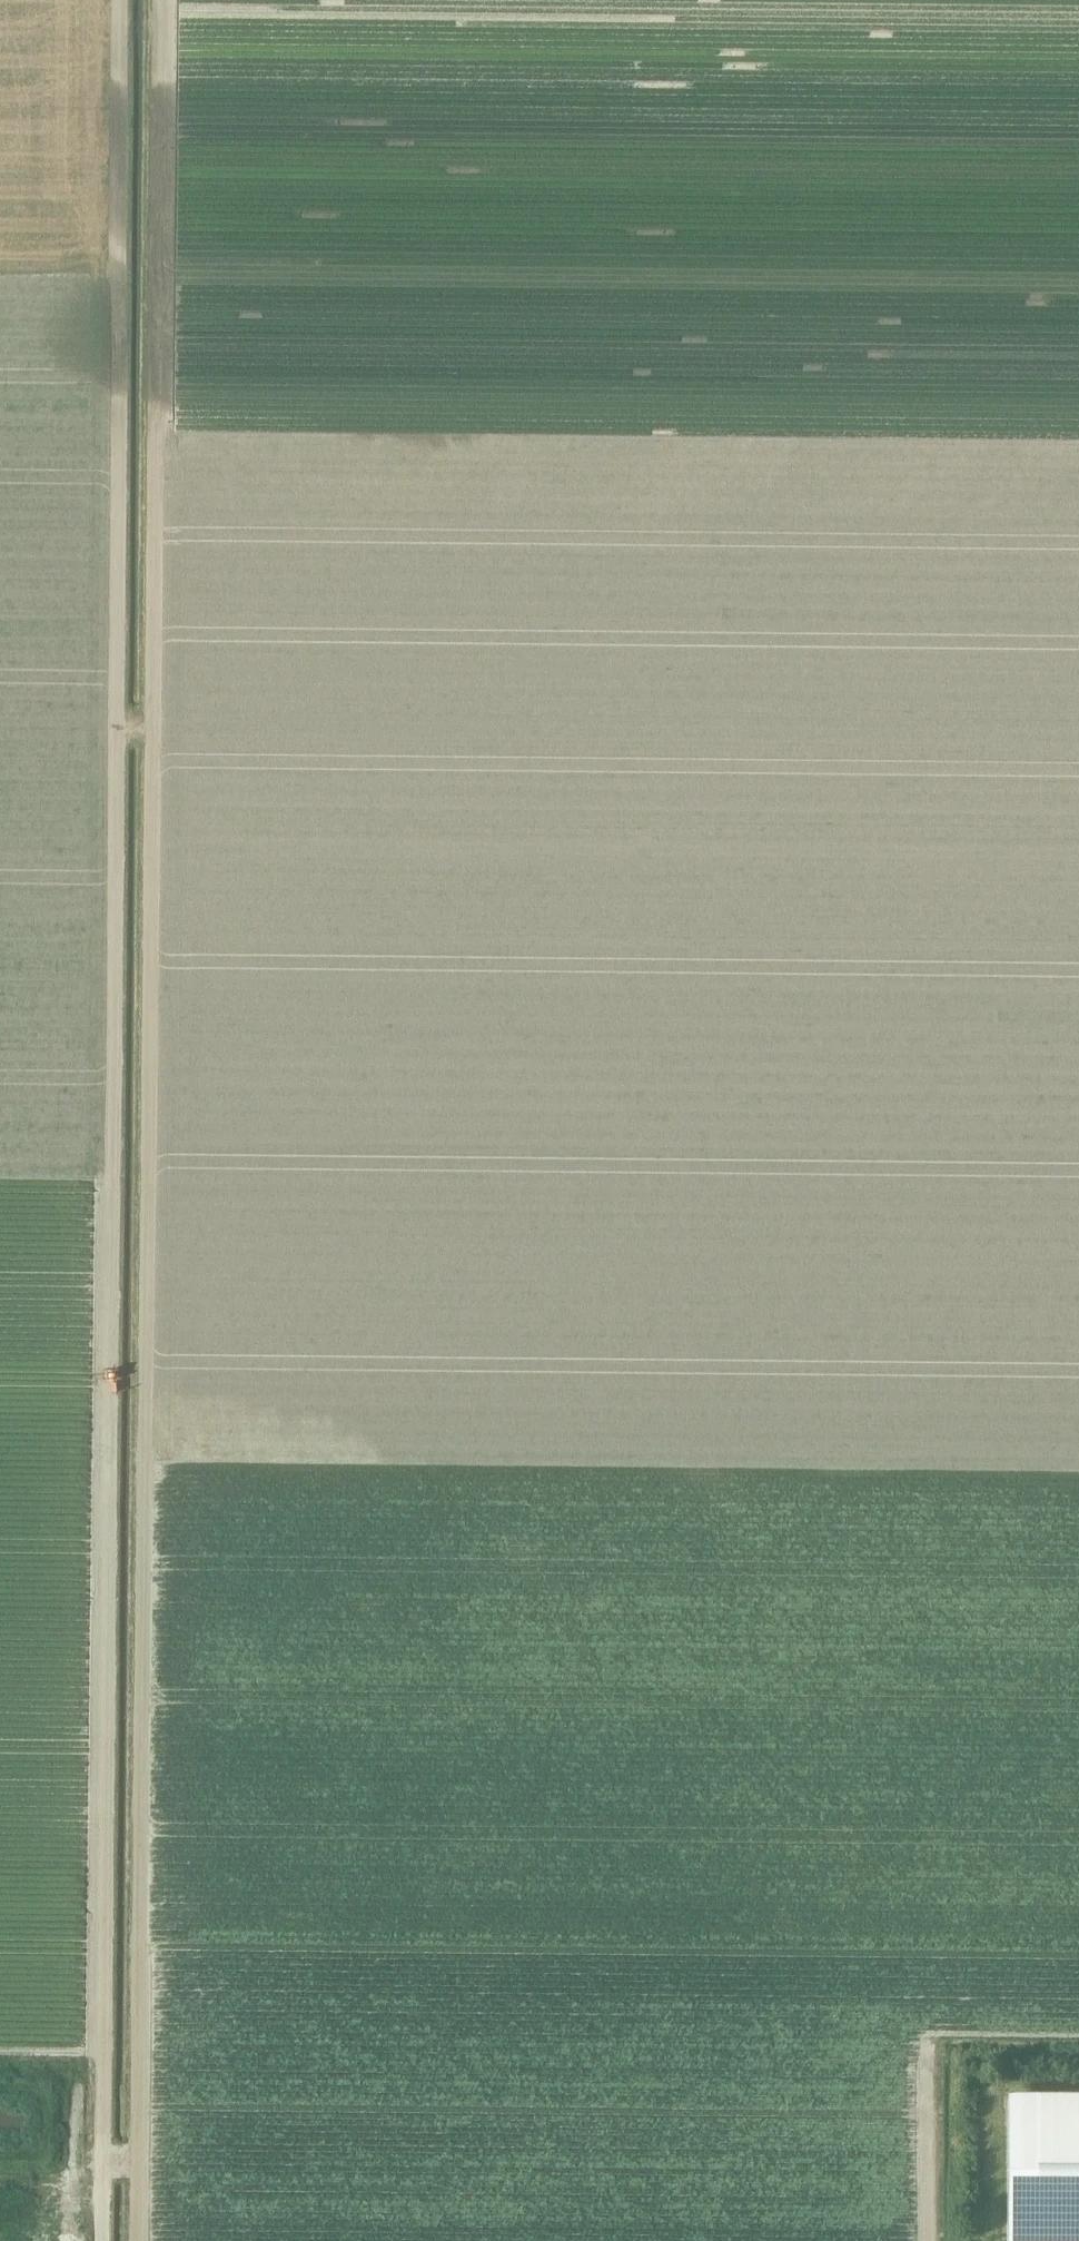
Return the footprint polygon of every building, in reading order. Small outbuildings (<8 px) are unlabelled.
[(1008,2240),(1078,2240),(1078,2100),(1009,2099),(1008,2240)]
